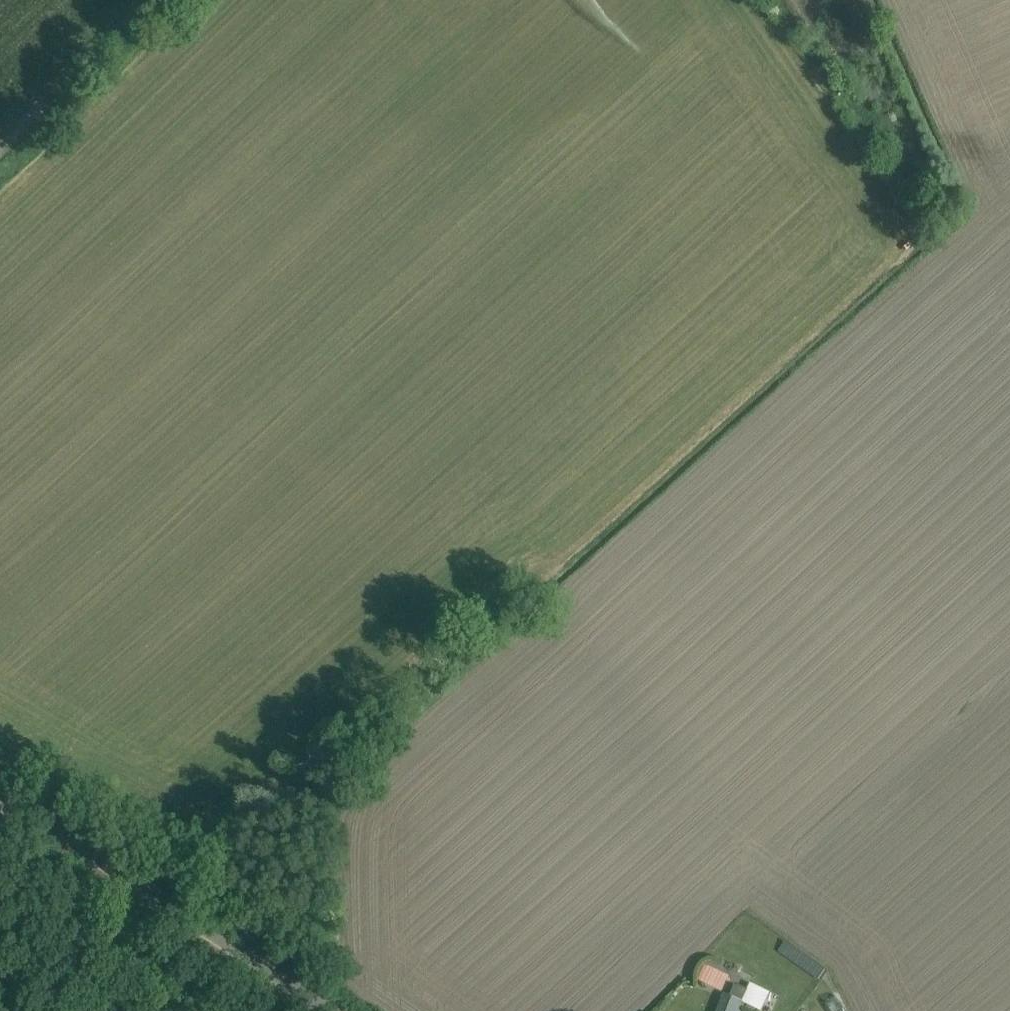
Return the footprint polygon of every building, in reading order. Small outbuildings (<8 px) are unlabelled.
[(734,983),(729,995),(743,1000),(746,992),(747,988),(734,983)] [(717,1010),(741,1010),(742,1008),(745,1003),(745,1002),(742,1002),(743,1000),(729,995),(724,993),(717,1010)]
